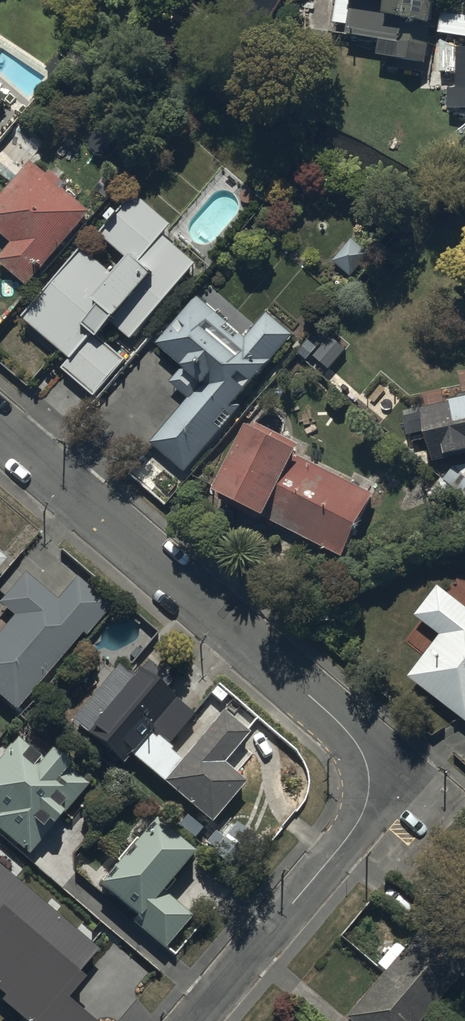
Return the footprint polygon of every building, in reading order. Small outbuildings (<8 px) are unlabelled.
[(382,5),(353,0),(350,0),(345,31),(377,36),(375,50),(425,58),(435,0),(382,0),(382,5)] [(440,9),(437,29),(464,33),(464,12),(440,9)] [(455,69),(455,84),(445,84),(445,106),(464,106),(464,45),(459,45),(459,42),(441,42),(441,69),(455,69)] [(49,165),(46,169),(32,158),(0,196),(0,227),(14,238),(0,255),(0,258),(29,282),(91,207),(63,183),(66,179),(49,165)] [(105,262),(82,244),(25,313),(73,352),(62,365),(97,394),(127,357),(97,332),(110,317),(133,336),(197,259),(164,232),(173,222),(135,191),(120,209),(115,205),(108,213),(113,216),(100,232),(118,247),(105,262)] [(244,335),(196,292),(155,339),(184,365),(169,381),(187,396),(149,438),(185,470),(242,405),(234,397),(291,331),(267,310),(244,335)] [(421,394),(431,459),(463,454),(443,477),(464,495),(464,387),(421,394)] [(296,440),(246,416),(213,484),(259,506),(256,511),(342,553),(372,490),(291,451),(296,440)] [(17,714),(83,636),(87,639),(111,611),(76,581),(57,603),(25,577),(0,606),(0,607),(14,620),(0,636),(0,699),(17,714)] [(438,581),(414,613),(439,632),(407,675),(464,718),(464,601),(438,581)] [(72,724),(124,768),(132,758),(152,734),(163,744),(165,742),(171,747),(195,719),(192,717),(139,672),(132,680),(119,669),(72,724)] [(185,762),(165,786),(213,827),(247,787),(225,768),(250,738),(224,716),(185,762)] [(163,744),(152,734),(132,758),(165,786),(185,762),(163,744)] [(0,765),(0,818),(1,819),(0,820),(0,833),(31,858),(89,788),(51,757),(45,765),(18,743),(0,765)] [(157,826),(102,890),(138,920),(135,924),(167,951),(194,919),(165,895),(196,859),(193,856),(157,826)] [(0,870),(0,996),(7,1002),(3,1006),(20,1020),(87,1020),(69,1006),(87,986),(79,979),(100,955),(92,948),(0,870)] [(418,923),(342,1015),(349,1020),(412,1020),(464,959),(418,923)]
